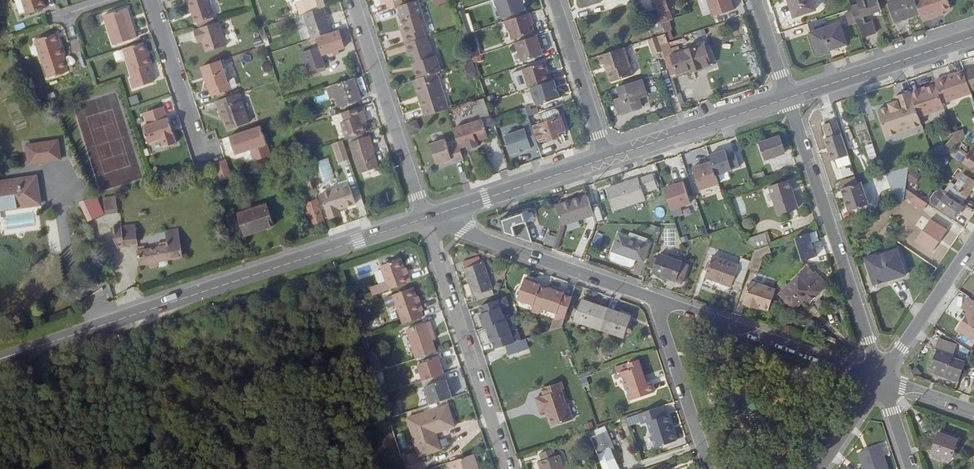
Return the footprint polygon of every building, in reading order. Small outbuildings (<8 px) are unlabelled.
[(31,0),(24,0),(28,10),(34,8),(31,0)] [(35,11),(54,4),(52,0),(32,0),(35,11)] [(209,18),(212,17),(227,12),(228,12),(224,0),(203,0),(209,18)] [(316,10),(313,0),(306,0),(310,12),(313,11),(316,10)] [(333,0),(313,0),(316,10),(333,4),(335,4),(333,0)] [(397,2),(399,9),(409,5),(413,4),(412,0),(392,0),(393,3),(397,2)] [(413,4),(409,5),(415,24),(418,34),(414,36),(416,43),(437,36),(434,29),(438,28),(428,0),(423,0),(413,4)] [(505,8),(507,7),(510,17),(534,9),(531,0),(502,0),(505,8)] [(674,0),(663,0),(670,20),(676,18),(680,17),(677,8),(681,7),(679,0),(674,0)] [(742,9),(740,1),(739,2),(738,0),(716,0),(721,16),(742,9)] [(822,9),(819,0),(797,0),(801,15),(822,9)] [(868,14),(888,8),(885,0),(863,0),(865,4),(858,6),(859,7),(868,36),(882,31),(879,22),(875,20),(871,22),(868,14)] [(923,0),(894,0),(901,21),(926,13),(923,0)] [(954,0),(923,0),(926,13),(929,20),(945,15),(944,11),(949,10),(956,7),(954,0)] [(328,34),(342,29),(333,4),(316,10),(313,11),(321,36),(328,34)] [(137,15),(134,6),(113,12),(123,44),(147,36),(140,14),(137,15)] [(473,32),(469,11),(460,12),(464,34),(473,32)] [(539,11),(515,19),(517,27),(519,26),(523,38),(544,31),(541,19),(542,19),(539,11)] [(227,12),(212,17),(214,23),(229,18),(227,12)] [(214,23),(207,25),(210,35),(215,33),(216,37),(219,48),(239,42),(232,17),(229,18),(214,23)] [(814,22),(817,31),(834,26),(832,17),(814,22)] [(676,18),(670,20),(673,30),(679,28),(676,18)] [(852,43),(845,22),(834,26),(817,31),(824,52),(852,43)] [(334,51),(355,45),(349,26),(342,29),(328,34),(334,51)] [(466,34),(471,57),(479,55),(474,32),(466,34)] [(67,40),(64,33),(44,39),(50,62),(52,61),(56,76),(75,70),(71,56),(73,55),(69,40),(67,40)] [(548,34),(524,42),(530,61),(552,54),(550,48),(552,48),(548,34)] [(426,53),(426,56),(443,51),(438,36),(437,36),(416,43),(420,55),(426,53)] [(160,54),(157,55),(153,42),(133,48),(143,78),(141,79),(144,88),(164,82),(160,72),(163,72),(160,64),(163,63),(160,54)] [(701,69),(721,62),(714,42),(673,55),(679,73),(700,67),(701,69)] [(313,49),(317,63),(326,61),(327,65),(330,64),(329,60),(334,58),(330,44),(313,49)] [(620,80),(641,73),(632,45),(607,53),(610,62),(612,61),(613,65),(615,64),(620,80)] [(449,54),(445,55),(443,51),(426,56),(428,61),(423,62),(428,78),(450,72),(453,70),(449,54)] [(234,53),(215,59),(225,89),(244,83),(234,53)] [(540,87),(561,80),(558,72),(557,73),(553,61),(531,68),(535,79),(534,80),(536,87),(540,87)] [(272,63),(263,64),(264,75),(273,74),(272,63)] [(815,75),(824,72),(822,67),(813,70),(815,75)] [(948,102),(973,94),(973,83),(970,71),(961,74),(962,76),(942,83),(942,85),(948,102)] [(458,109),(461,107),(450,72),(428,78),(425,80),(437,116),(458,109)] [(942,83),(962,76),(961,74),(941,80),(942,83)] [(349,102),(371,95),(364,75),(343,82),(349,102)] [(645,91),(653,89),(648,76),(624,84),(627,96),(623,98),(628,112),(650,104),(645,91)] [(561,80),(540,87),(546,104),(569,97),(563,79),(561,80)] [(924,90),(917,92),(917,93),(925,116),(950,108),(948,102),(942,85),(925,91),(924,90)] [(252,86),(229,93),(235,111),(237,110),(238,114),(241,122),(262,115),(252,86)] [(893,136),(928,125),(925,116),(917,93),(902,98),(904,103),(884,109),(893,136)] [(131,105),(139,103),(137,95),(129,97),(131,105)] [(485,113),(496,109),(493,100),(482,104),(485,113)] [(354,136),(375,129),(372,120),(370,115),(374,114),(371,104),(350,111),(353,120),(350,121),(354,136)] [(175,116),(172,105),(154,111),(157,122),(152,124),(159,142),(171,138),(173,145),(186,141),(178,116),(175,116)] [(568,133),(575,130),(567,105),(551,110),(555,120),(543,124),(548,139),(557,136),(558,138),(568,135),(568,133)] [(421,133),(433,129),(429,118),(417,122),(421,133)] [(469,141),(469,142),(476,140),(479,147),(488,145),(486,138),(498,135),(493,118),(481,122),(482,128),(474,130),(473,124),(464,127),(469,141)] [(274,119),(243,129),(245,136),(248,136),(251,145),(264,141),(268,153),(283,148),(274,119)] [(830,123),(831,127),(843,123),(842,119),(830,123)] [(416,120),(408,122),(411,131),(419,129),(416,120)] [(534,128),(515,134),(521,151),(533,147),(534,149),(548,144),(541,122),(533,124),(534,128)] [(830,136),(834,147),(849,142),(843,123),(831,127),(834,135),(830,136)] [(502,136),(512,133),(510,126),(500,128),(502,136)] [(369,171),(388,165),(377,133),(359,139),(369,171)] [(462,159),(473,156),(469,142),(469,141),(457,145),(454,136),(440,141),(447,162),(461,157),(462,159)] [(773,159),(793,152),(788,136),(768,142),(773,159)] [(359,156),(352,137),(344,139),(351,158),(359,156)] [(58,138),(27,142),(30,161),(61,156),(58,138)] [(331,144),(338,164),(349,160),(342,141),(331,144)] [(853,153),(849,142),(834,147),(837,158),(853,153)] [(893,158),(888,144),(880,146),(885,161),(893,158)] [(936,149),(938,158),(950,154),(947,145),(936,149)] [(720,159),(725,172),(740,167),(734,148),(718,153),(720,159)] [(961,162),(965,152),(957,149),(953,159),(961,162)] [(973,168),(973,150),(966,162),(973,168)] [(239,154),(229,158),(235,175),(244,172),(239,154)] [(328,158),(317,162),(324,182),(335,179),(328,158)] [(220,181),(231,177),(225,159),(213,163),(220,181)] [(725,172),(720,159),(701,165),(709,187),(728,181),(725,172)] [(841,177),(853,174),(851,166),(839,169),(841,177)] [(912,169),(905,180),(915,186),(922,175),(912,169)] [(653,189),(667,185),(662,171),(616,186),(623,205),(655,195),(653,189)] [(954,193),(960,197),(968,202),(973,193),(973,177),(968,172),(954,193)] [(40,204),(36,174),(0,179),(0,210),(40,204)] [(685,182),(674,186),(680,206),(699,200),(692,178),(684,180),(685,182)] [(785,213),(805,207),(796,179),(776,185),(785,213)] [(360,181),(332,191),(339,213),(351,209),(350,206),(366,200),(360,181)] [(868,181),(864,182),(849,187),(855,209),(875,204),(868,181)] [(918,202),(922,196),(918,193),(912,189),(910,197),(918,202)] [(955,212),(957,214),(964,205),(962,203),(962,202),(959,200),(960,197),(954,193),(949,189),(947,192),(943,193),(939,199),(939,203),(954,213),(955,212)] [(572,223),(603,212),(597,192),(566,203),(571,220),(572,223)] [(97,196),(79,203),(86,222),(104,215),(97,196)] [(103,197),(105,214),(118,213),(116,196),(103,197)] [(324,220),(334,216),(328,196),(317,199),(324,220)] [(917,203),(928,211),(934,203),(922,196),(918,202),(917,203)] [(287,220),(280,198),(252,207),(259,229),(287,220)] [(134,213),(132,204),(120,207),(122,216),(134,213)] [(510,216),(514,229),(542,239),(532,209),(510,216)] [(153,243),(149,223),(126,229),(133,249),(139,247),(141,245),(153,243)] [(930,244),(937,249),(952,229),(944,223),(930,244)] [(174,261),(198,254),(190,228),(176,233),(179,242),(169,245),(170,249),(159,252),(157,249),(154,250),(158,266),(165,264),(167,267),(175,265),(174,261)] [(622,247),(653,258),(659,240),(654,239),(638,233),(628,229),(622,247)] [(656,235),(639,229),(638,233),(654,239),(656,235)] [(815,232),(802,236),(809,258),(822,253),(815,232)] [(753,239),(762,250),(768,248),(776,245),(777,245),(773,233),(753,239)] [(545,234),(542,244),(553,247),(556,237),(545,234)] [(771,256),(779,253),(776,245),(768,248),(771,256)] [(645,255),(622,247),(620,253),(621,255),(641,262),(643,261),(645,255)] [(762,250),(758,262),(767,265),(771,256),(768,248),(762,250)] [(883,255),(882,253),(871,257),(880,284),(912,274),(904,248),(883,255)] [(669,251),(667,255),(662,253),(658,265),(662,266),(662,269),(691,280),(697,261),(669,251)] [(472,257),(485,297),(503,290),(492,258),(490,259),(488,252),(472,257)] [(742,282),(750,285),(759,259),(750,256),(747,264),(721,254),(713,275),(740,286),(742,282)] [(385,291),(422,278),(419,269),(417,270),(416,265),(412,255),(392,262),(398,278),(382,284),(385,291)] [(820,272),(823,270),(817,262),(814,265),(820,272)] [(786,289),(801,305),(813,296),(816,299),(826,290),(831,285),(832,280),(823,270),(820,272),(814,265),(786,289)] [(569,325),(581,295),(573,292),(573,290),(557,284),(557,286),(549,283),(549,281),(533,275),(526,294),(542,301),(540,307),(547,310),(550,303),(566,309),(558,328),(569,325)] [(775,305),(782,285),(759,276),(751,298),(762,303),(763,300),(766,301),(775,305)] [(433,306),(431,297),(429,298),(427,292),(424,283),(403,289),(407,300),(411,313),(413,320),(433,313),(431,306),(433,306)] [(400,302),(407,300),(403,289),(396,291),(395,295),(396,301),(400,302)] [(513,342),(530,337),(527,329),(521,331),(516,317),(514,318),(510,304),(519,301),(516,293),(490,302),(492,310),(489,311),(494,324),(496,324),(500,338),(501,337),(504,345),(513,342)] [(608,326),(615,306),(590,297),(583,317),(608,326)] [(631,334),(638,314),(615,306),(608,326),(631,334)] [(962,325),(973,333),(973,309),(962,325)] [(434,352),(445,349),(441,336),(438,326),(442,325),(439,317),(416,324),(426,355),(434,352)] [(970,359),(961,354),(966,345),(963,342),(948,334),(942,345),(944,347),(936,364),(942,367),(951,371),(951,373),(962,379),(970,359)] [(516,352),(534,347),(530,337),(513,342),(516,352)] [(433,377),(453,370),(448,354),(427,361),(433,377)] [(657,380),(653,381),(645,357),(635,360),(637,366),(628,368),(637,397),(660,390),(657,380)] [(437,401),(461,393),(456,376),(434,383),(437,392),(434,393),(437,401)] [(569,378),(549,385),(552,392),(569,386),(572,385),(569,378)] [(555,407),(557,413),(560,420),(580,413),(576,401),(574,401),(569,386),(543,395),(548,409),(553,407),(555,407)] [(387,404),(391,416),(399,413),(395,401),(387,404)] [(445,431),(464,424),(457,403),(417,417),(430,455),(451,447),(445,431)] [(654,419),(663,445),(683,438),(680,429),(678,429),(675,422),(677,421),(674,412),(672,413),(669,403),(645,411),(648,421),(654,419)] [(619,445),(612,425),(603,428),(605,436),(598,438),(604,454),(607,453),(613,468),(626,468),(617,445),(619,445)] [(935,452),(956,460),(963,439),(942,432),(935,452)] [(884,444),(866,450),(872,468),(893,468),(884,444)] [(567,452),(564,452),(562,445),(548,450),(550,457),(546,458),(550,468),(573,468),(567,452)] [(418,451),(422,463),(430,460),(426,448),(418,451)] [(433,468),(430,460),(422,463),(418,451),(412,453),(417,468),(431,468),(433,468)] [(461,468),(489,468),(484,452),(458,460),(461,468)]
